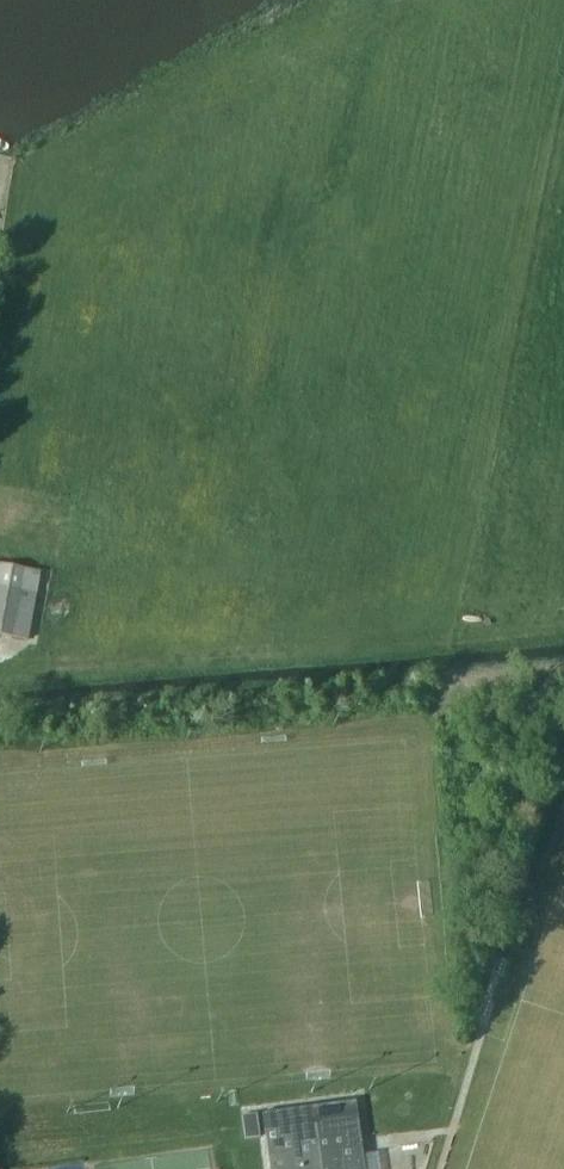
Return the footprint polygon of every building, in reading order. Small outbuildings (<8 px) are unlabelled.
[(40,571),(0,564),(0,634),(27,639),(40,571)] [(358,1116),(355,1100),(263,1112),(265,1129),(270,1168),(365,1168),(358,1116)] [(244,1139),(259,1137),(256,1113),(241,1115),(244,1139)]
